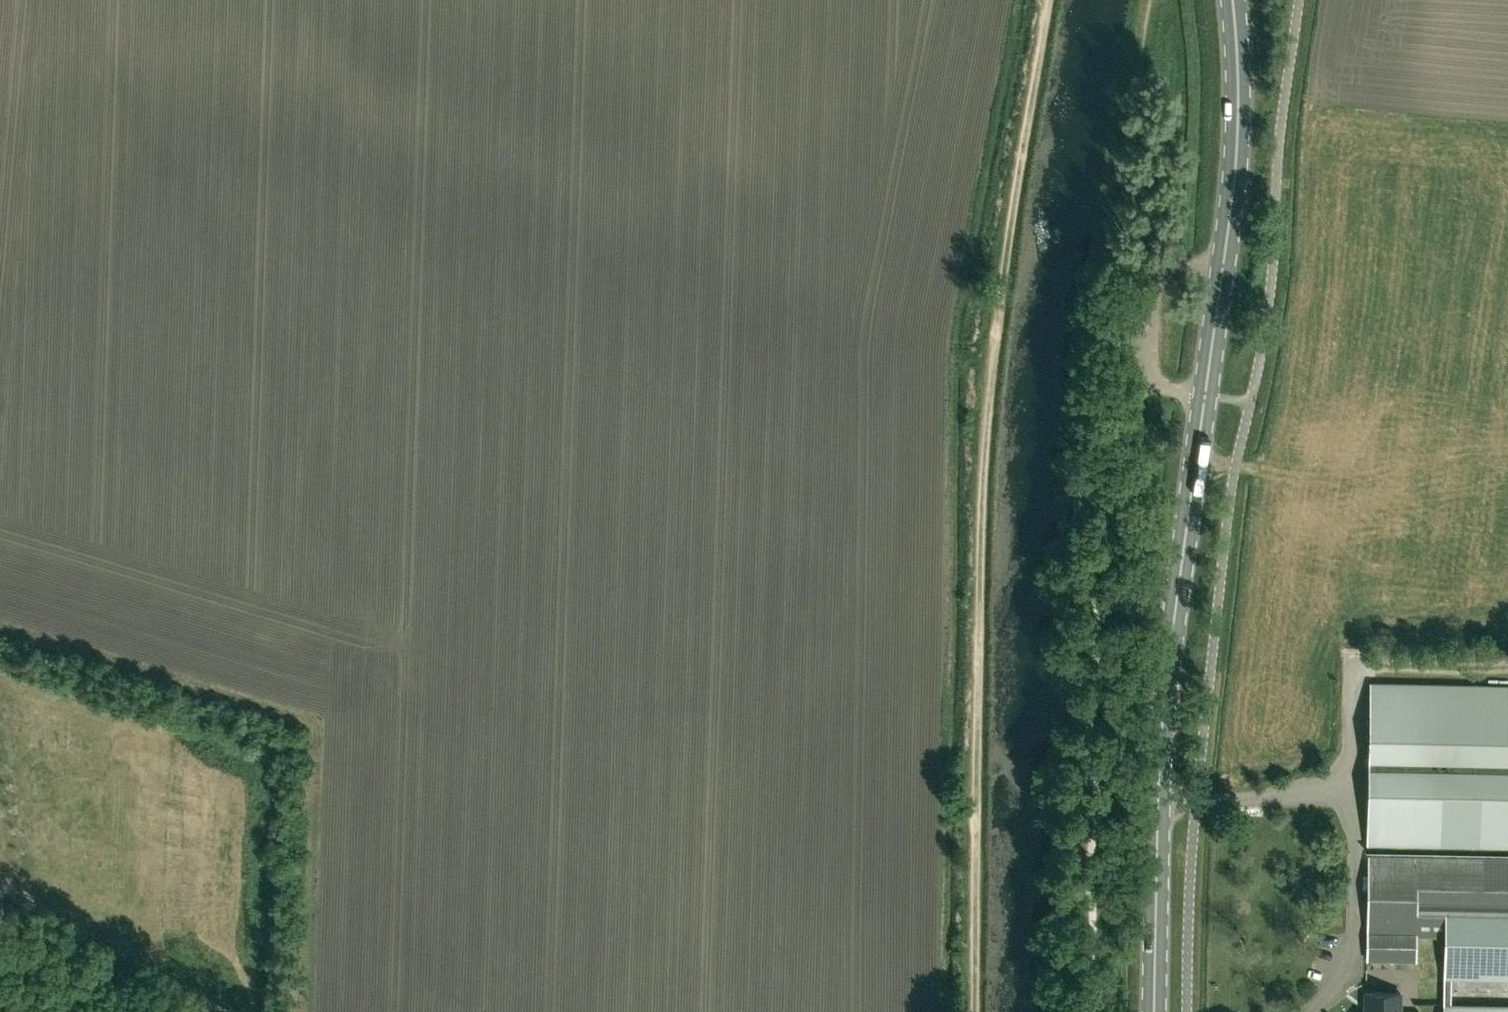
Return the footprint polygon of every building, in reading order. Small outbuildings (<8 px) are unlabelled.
[(1370,684),(1367,855),(1403,856),(1403,843),(1507,845),(1507,686),(1476,686),(1370,684)] [(1391,958),(1391,934),(1446,935),(1445,1003),(1451,1003),(1452,977),(1507,978),(1507,858),(1403,856),(1367,855),(1365,958),(1391,958)] [(1400,993),(1365,992),(1365,1011),(1400,1011),(1400,993)] [(1451,1003),(1445,1003),(1444,1011),(1507,1011),(1507,1004),(1451,1003)]
